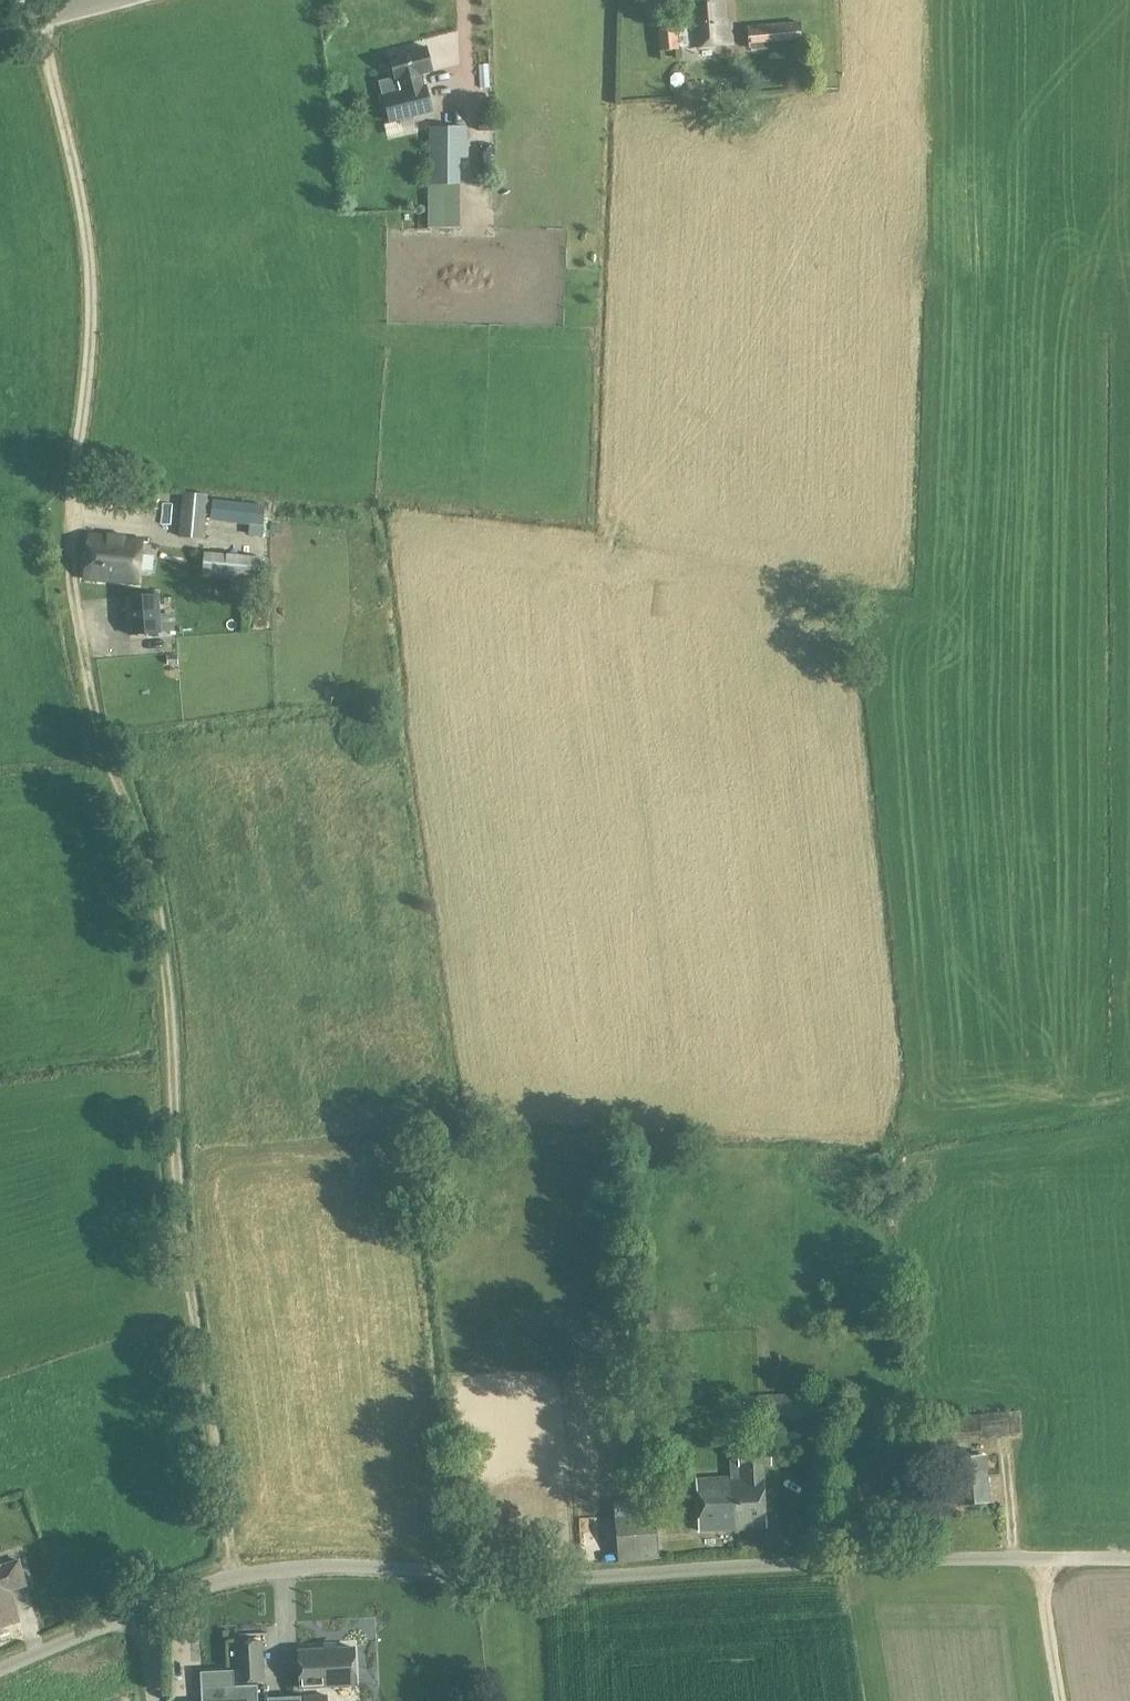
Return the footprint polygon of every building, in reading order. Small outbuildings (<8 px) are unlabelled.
[(725,24),(723,0),(694,0),(690,0),(692,22),(659,24),(661,51),(692,48),(692,47),(732,44),(730,24),(725,24)] [(800,24),(747,30),(749,50),(751,50),(752,52),(801,48),(801,46),(802,45),(800,24)] [(426,48),(389,58),(395,79),(380,83),(390,123),(432,112),(425,87),(423,87),(420,76),(432,73),(426,48)] [(429,129),(427,185),(460,186),(461,157),(467,156),(468,130),(429,129)] [(460,229),(460,186),(427,185),(428,229),(460,229)] [(177,539),(204,541),(208,496),(182,493),(177,539)] [(212,500),(210,522),(250,525),(249,536),(263,537),(266,506),(212,500)] [(85,580),(138,585),(142,542),(89,537),(85,580)] [(264,557),(204,552),(203,573),(225,575),(225,576),(239,577),(239,576),(262,578),(264,557)] [(161,633),(158,596),(125,599),(128,636),(161,633)] [(831,1419),(830,1393),(759,1396),(760,1422),(831,1419)] [(949,1418),(952,1439),(981,1437),(982,1439),(1009,1437),(1009,1435),(1027,1433),(1025,1411),(949,1418)] [(737,1454),(738,1465),(731,1465),(732,1479),(698,1480),(700,1532),(765,1529),(763,1466),(770,1466),(769,1453),(737,1454)] [(954,1460),(958,1506),(989,1503),(985,1457),(954,1460)] [(609,1543),(608,1507),(586,1508),(588,1544),(609,1543)] [(654,1511),(614,1514),(618,1562),(659,1559),(654,1511)] [(0,1568),(0,1629),(19,1623),(10,1591),(25,1587),(18,1562),(0,1568)] [(236,1644),(238,1684),(265,1683),(263,1643),(236,1644)] [(356,1686),(353,1648),(297,1651),(299,1689),(356,1686)] [(258,1687),(234,1688),(234,1671),(201,1673),(202,1700),(259,1700),(258,1687)]
